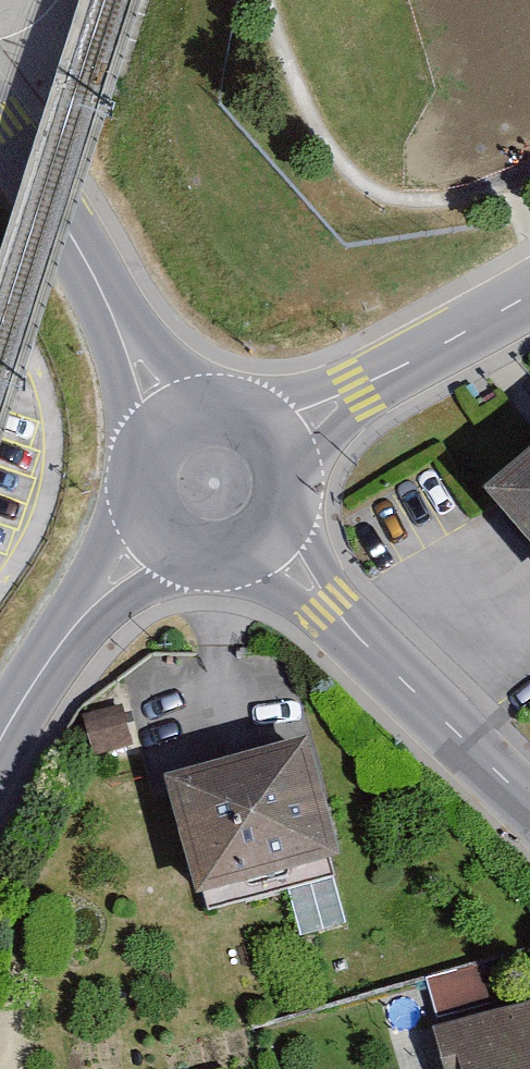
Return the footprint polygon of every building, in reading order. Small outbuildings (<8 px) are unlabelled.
[(492,511),(529,555),(529,479),(492,511)] [(310,754),(165,792),(196,910),(341,873),(310,754)] [(432,1039),(440,1068),(529,1068),(529,1012),(432,1039)]
